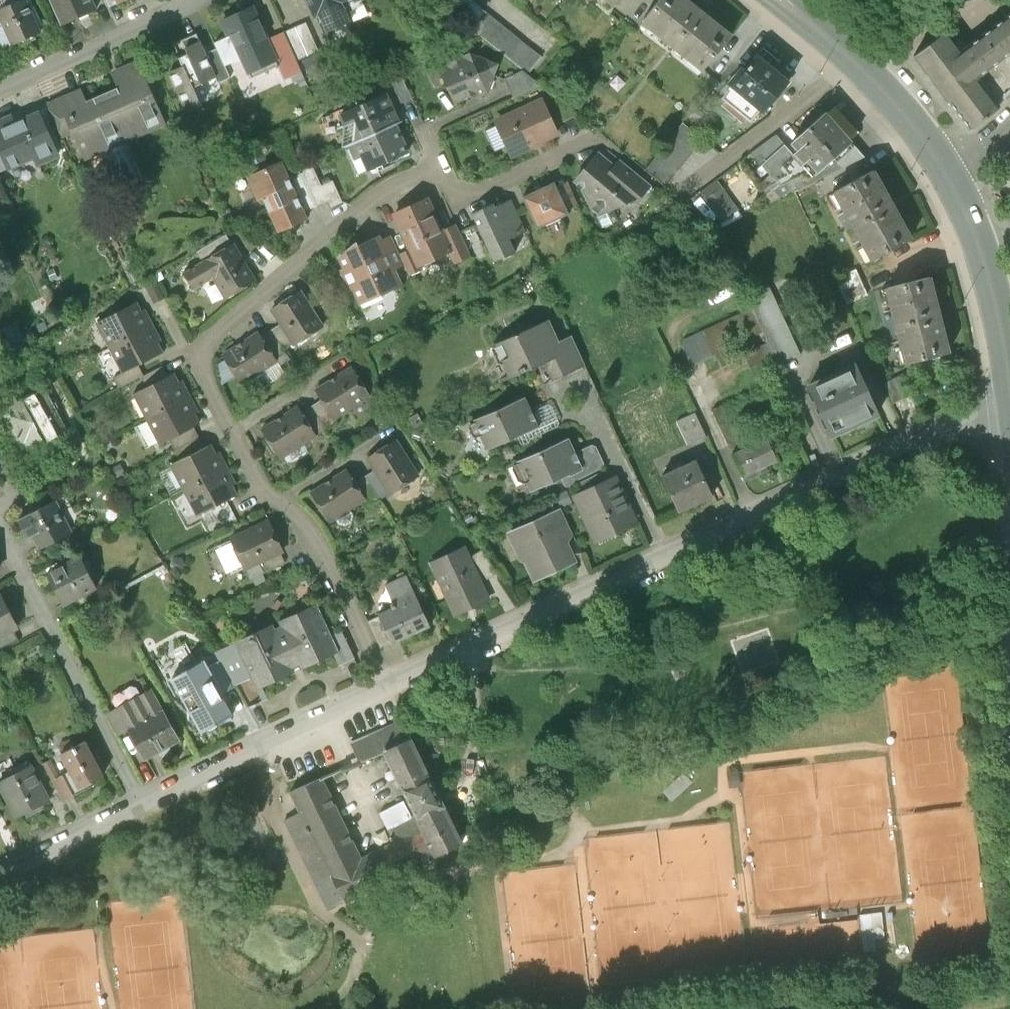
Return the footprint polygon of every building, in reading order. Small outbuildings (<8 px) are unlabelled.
[(0,9),(0,17),(12,43),(40,30),(25,0),(20,0),(0,9)] [(62,23),(96,8),(93,0),(51,0),(62,23)] [(314,17),(318,15),(325,32),(351,21),(344,4),(352,0),(306,0),(314,17)] [(523,70),(532,77),(546,60),(471,0),(436,0),(523,70)] [(643,23),(704,71),(731,36),(685,0),(661,0),(643,23)] [(252,9),(225,21),(232,36),(241,58),(250,78),(278,66),(266,39),(252,9)] [(913,56),(969,130),(999,107),(998,106),(1009,92),(1009,14),(958,54),(943,33),(913,56)] [(295,36),(303,55),(324,46),(317,28),(295,36)] [(284,32),(266,39),(278,66),(284,80),(302,73),(284,32)] [(193,88),(215,77),(205,54),(196,34),(173,45),(183,67),(170,73),(187,112),(201,106),(193,88)] [(232,36),(215,43),(217,48),(225,66),(241,58),(232,36)] [(225,66),(217,48),(205,54),(215,77),(218,83),(230,78),(225,66)] [(473,52),(439,66),(455,103),(487,89),(494,65),(492,59),(473,52)] [(728,94),(723,99),(752,122),(762,110),(765,112),(789,82),(757,57),(745,72),(742,69),(725,91),(728,94)] [(165,125),(137,62),(119,70),(125,85),(87,102),(81,90),(47,105),(61,136),(72,132),(85,161),(165,125)] [(523,70),(506,78),(515,98),(544,87),(532,77),(523,70)] [(400,74),(390,79),(401,104),(412,99),(400,74)] [(385,99),(340,118),(346,130),(357,125),(364,141),(397,127),(385,99)] [(541,100),(494,121),(510,156),(557,135),(541,100)] [(808,129),(791,144),(799,152),(794,156),(809,173),(813,178),(834,159),(837,162),(854,147),(843,131),(837,124),(822,112),(805,127),(808,129)] [(0,121),(0,149),(9,169),(35,157),(38,165),(58,156),(38,113),(14,124),(11,117),(0,121)] [(683,123),(646,171),(666,187),(704,140),(683,123)] [(409,155),(397,127),(364,141),(347,149),(354,164),(364,160),(369,172),(409,155)] [(794,156),(775,136),(750,155),(779,187),(809,173),(794,156)] [(629,200),(637,190),(614,171),(598,157),(585,172),(578,176),(593,207),(595,209),(600,213),(611,207),(619,204),(620,207),(623,208),(630,205),(630,202),(629,200)] [(622,161),(614,171),(637,190),(642,194),(649,184),(622,161)] [(264,202),(279,235),(307,222),(304,214),(289,181),(282,165),(247,181),(258,205),(264,202)] [(302,175),(289,181),(304,214),(329,202),(331,209),(342,204),(333,183),(321,188),(312,166),(301,171),(302,175)] [(875,172),(833,194),(870,261),(911,239),(875,172)] [(554,182),(522,197),(537,229),(569,214),(567,210),(556,187),(554,182)] [(566,182),(556,187),(567,210),(577,206),(566,182)] [(721,189),(705,201),(720,221),(736,210),(721,189)] [(436,257),(448,252),(450,251),(441,231),(441,230),(442,227),(437,217),(434,216),(427,200),(394,215),(410,249),(418,266),(420,265),(422,264),(425,265),(435,260),(436,257)] [(493,204),(472,214),(495,262),(515,253),(509,239),(513,237),(513,238),(525,233),(510,200),(494,207),(493,204)] [(616,218),(611,207),(600,213),(595,209),(601,224),(616,218)] [(456,224),(441,231),(450,251),(448,252),(454,265),(471,257),(456,224)] [(404,265),(399,254),(391,236),(380,241),(378,238),(358,247),(357,244),(340,258),(345,269),(340,272),(348,290),(354,288),(361,303),(400,285),(393,269),(404,265)] [(234,245),(185,274),(195,289),(215,278),(227,299),(256,283),(234,245)] [(410,249),(399,254),(404,265),(409,276),(422,270),(420,265),(418,266),(410,249)] [(857,267),(835,278),(847,303),(869,292),(857,267)] [(934,277),(887,289),(905,363),(952,352),(934,277)] [(272,309),(281,324),(295,346),(324,328),(300,291),(272,309)] [(749,296),(685,324),(692,339),(755,311),(749,296)] [(98,323),(111,348),(153,327),(147,315),(143,317),(136,303),(98,323)] [(549,320),(496,345),(511,379),(544,363),(552,380),(585,365),(572,337),(560,342),(549,320)] [(281,324),(271,331),(285,353),(295,346),(281,324)] [(124,373),(138,365),(161,353),(154,339),(158,337),(153,327),(111,348),(124,373)] [(220,352),(239,382),(274,360),(260,338),(255,330),(220,352)] [(271,331),(260,338),(274,360),(285,353),(271,331)] [(769,342),(743,354),(750,369),(776,357),(769,342)] [(144,376),(138,365),(124,373),(114,378),(119,389),(141,377),(144,376)] [(144,376),(141,377),(147,388),(168,377),(162,366),(144,376)] [(855,366),(809,386),(830,435),(877,415),(855,366)] [(316,390),(322,400),(334,418),(369,396),(351,367),(316,390)] [(902,374),(883,383),(893,403),(911,394),(902,374)] [(135,394),(148,419),(189,397),(184,387),(180,389),(173,375),(168,377),(147,388),(135,394)] [(21,457),(68,433),(45,389),(0,412),(0,416),(21,457)] [(161,444),(166,442),(190,429),(199,425),(191,410),(195,409),(189,397),(148,419),(149,421),(160,442),(161,444)] [(525,398),(475,420),(488,449),(538,427),(525,398)] [(322,400),(312,407),(326,428),(336,422),(334,418),(322,400)] [(261,429),(280,458),(315,436),(301,414),(296,406),(261,429)] [(312,407),(301,414),(315,436),(326,428),(312,407)] [(694,412),(676,421),(687,444),(706,436),(694,412)] [(149,421),(136,428),(147,449),(160,442),(149,421)] [(190,429),(166,442),(171,452),(196,440),(190,429)] [(766,437),(731,453),(741,476),(777,460),(766,437)] [(569,439),(518,462),(531,491),(562,477),(568,474),(582,467),(569,439)] [(201,450),(196,440),(171,452),(177,463),(201,450)] [(421,475),(398,440),(369,458),(376,470),(391,494),(421,475)] [(172,466),(185,491),(227,469),(221,458),(217,460),(210,446),(201,450),(177,463),(172,466)] [(568,474),(562,477),(562,480),(565,486),(567,487),(574,485),(574,482),(602,469),(604,465),(595,447),(591,446),(580,451),(578,455),(584,466),(583,469),(570,475),(568,474)] [(693,461),(661,475),(678,512),(710,497),(693,461)] [(172,466),(158,473),(171,498),(185,491),(172,466)] [(227,469),(185,491),(198,515),(236,496),(228,482),(232,480),(227,469)] [(376,470),(365,477),(380,501),(391,494),(376,470)] [(311,493),(330,522),(365,499),(355,483),(347,471),(311,493)] [(603,471),(577,483),(585,502),(580,504),(594,535),(613,526),(616,532),(634,524),(613,478),(607,481),(603,471)] [(365,477),(355,483),(365,499),(370,507),(380,501),(365,477)] [(566,489),(555,494),(561,507),(572,502),(566,489)] [(73,535),(58,502),(20,520),(28,537),(33,535),(40,550),(73,535)] [(551,517),(510,535),(521,560),(527,557),(536,577),(572,560),(561,535),(571,530),(561,508),(549,513),(551,517)] [(269,522),(230,540),(244,569),(280,552),(283,551),(269,522)] [(218,546),(231,575),(244,569),(230,540),(218,546)] [(465,548),(432,564),(455,615),(488,599),(465,548)] [(481,550),(472,556),(487,580),(497,573),(481,550)] [(280,552),(244,569),(249,580),(252,579),(263,573),(285,564),(280,552)] [(80,554),(47,572),(65,605),(98,588),(80,554)] [(268,584),(263,573),(252,579),(257,589),(268,584)] [(396,607),(378,615),(379,617),(391,643),(392,644),(430,627),(406,576),(386,585),(396,607)] [(13,630),(16,628),(0,598),(0,637),(13,630)] [(318,610),(239,647),(251,677),(257,689),(262,687),(333,654),(338,651),(330,636),(331,636),(318,610)] [(391,643),(379,617),(368,622),(380,648),(391,643)] [(13,630),(0,637),(0,650),(19,640),(13,630)] [(355,659),(342,631),(331,636),(330,636),(338,651),(333,654),(339,667),(355,659)] [(251,677),(239,647),(237,642),(215,653),(219,661),(234,686),(251,677)] [(187,670),(171,679),(201,733),(217,724),(219,728),(232,721),(230,717),(233,716),(223,699),(220,694),(214,684),(216,682),(208,667),(203,657),(195,662),(196,662),(186,668),(187,670)] [(219,661),(208,667),(216,682),(214,684),(220,694),(224,692),(224,693),(235,688),(234,686),(219,661)] [(268,700),(262,687),(257,689),(263,702),(268,700)] [(151,692),(108,715),(118,735),(129,729),(145,759),(157,753),(158,755),(169,749),(168,747),(178,742),(151,692)] [(403,718),(352,743),(361,762),(385,750),(412,737),(403,718)] [(385,750),(416,814),(387,828),(393,841),(361,857),(322,776),(291,791),(301,811),(284,819),(327,907),(436,854),(462,841),(412,737),(385,750)] [(85,743),(62,754),(71,772),(63,776),(73,796),(94,785),(93,782),(103,777),(85,743)] [(50,760),(43,764),(62,801),(73,796),(63,776),(59,778),(50,760)] [(0,781),(0,786),(16,818),(48,802),(30,766),(0,781)] [(878,947),(877,935),(884,934),(882,910),(859,912),(863,948),(878,947)]
